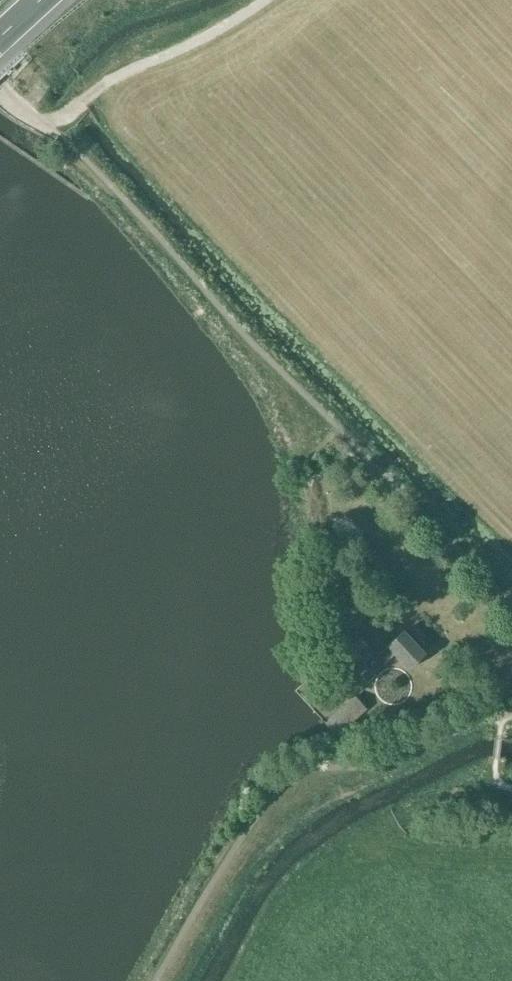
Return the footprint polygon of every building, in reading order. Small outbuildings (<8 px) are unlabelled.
[(404,633),(379,657),(356,632),(334,652),(368,688),(396,662),(409,675),(427,657),(404,633)] [(368,710),(357,697),(327,723),(338,736),(368,710)]
